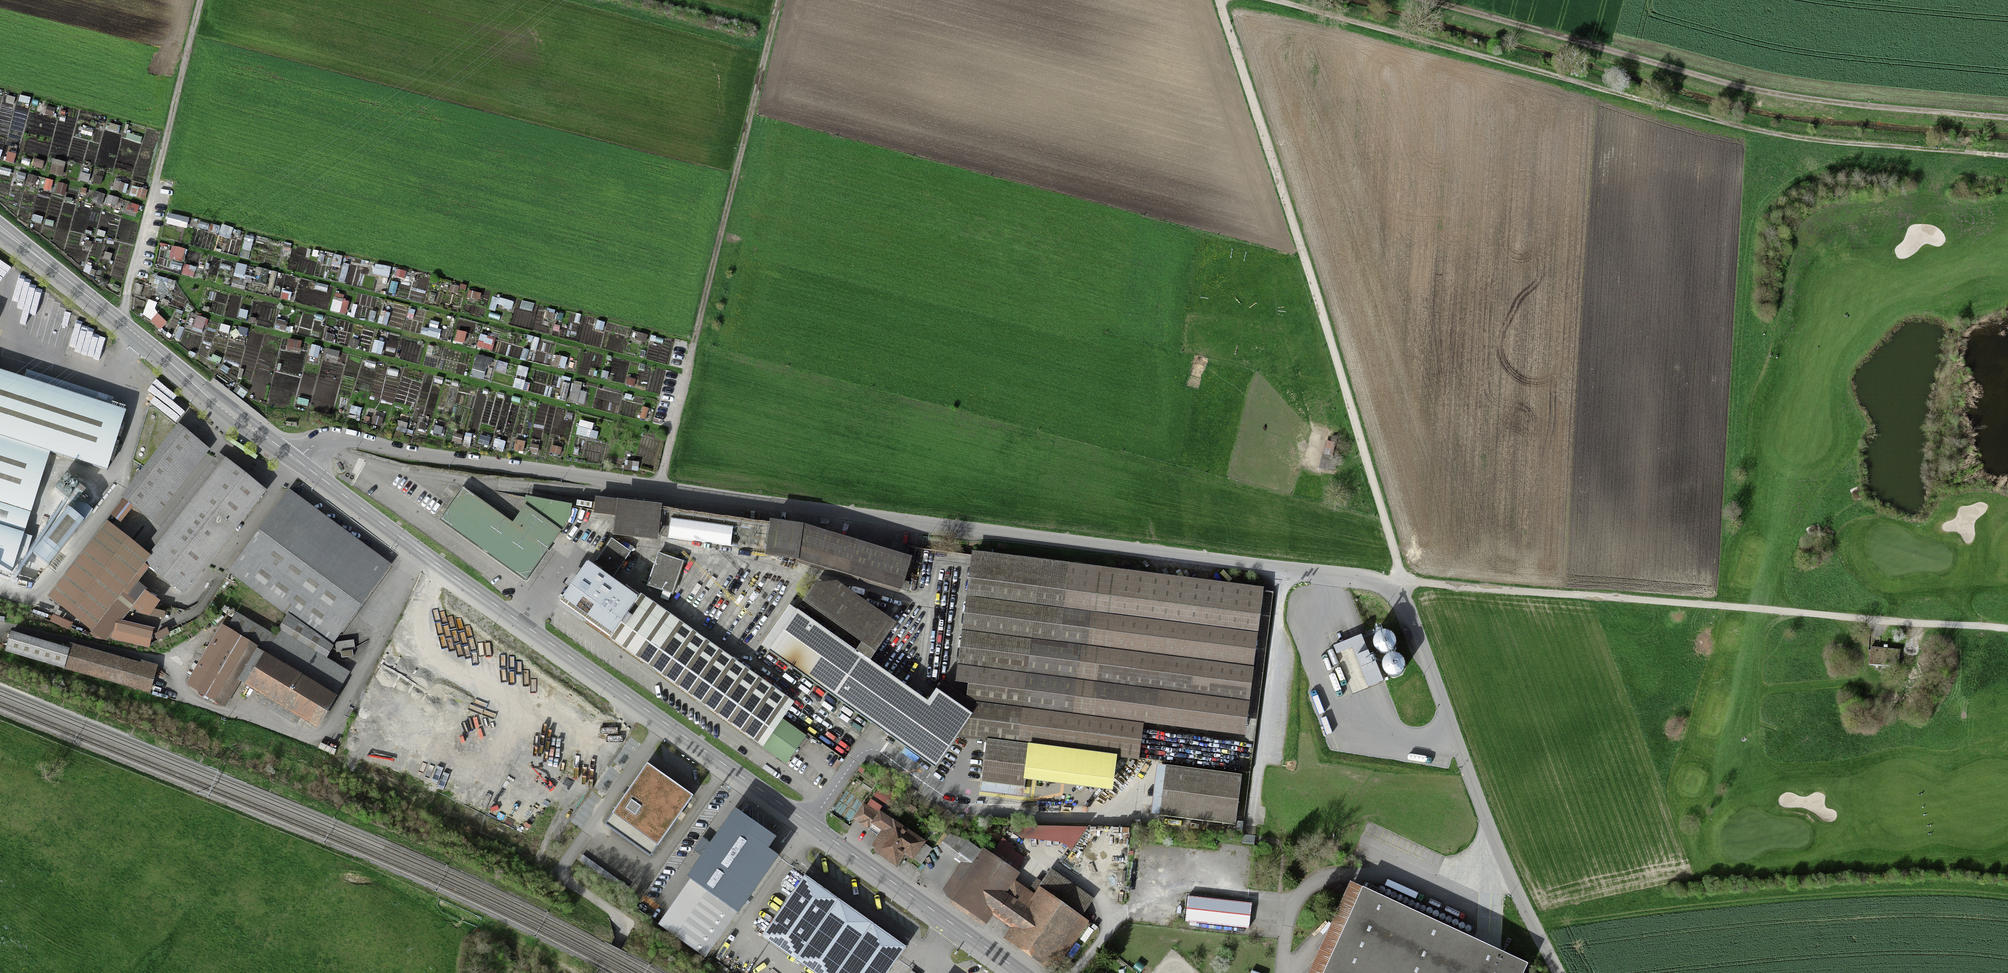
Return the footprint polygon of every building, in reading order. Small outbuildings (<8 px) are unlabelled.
[(22,539),(30,516),(49,454),(106,472),(125,413),(0,374),(0,571),(11,574),(22,539)] [(177,426),(120,499),(152,524),(209,451),(177,426)] [(264,492),(224,461),(144,567),(184,597),(264,492)] [(511,525),(462,490),(439,522),(524,582),(559,533),(523,507),(511,525)] [(289,493),(229,575),(286,616),(332,647),(390,565),(289,493)] [(571,507),(524,498),(523,507),(559,533),(569,519),(571,507)] [(594,499),(592,515),(607,517),(608,501),(594,499)] [(76,500),(30,557),(44,568),(90,511),(76,500)] [(660,509),(615,503),(611,536),(656,542),(660,509)] [(798,560),(802,526),(660,509),(656,542),(798,560)] [(48,599),(92,632),(148,560),(105,526),(48,599)] [(802,526),(798,560),(900,597),(911,561),(802,526)] [(630,554),(610,541),(590,570),(610,583),(630,554)] [(974,553),(968,598),(1260,637),(1266,592),(974,553)] [(683,565),(656,555),(645,589),(672,598),(683,565)] [(634,602),(584,566),(556,606),(606,642),(634,602)] [(816,586),(803,605),(862,646),(857,653),(871,663),(897,627),(835,583),(816,586)] [(608,639),(760,749),(781,721),(791,706),(640,596),(608,639)] [(968,598),(963,635),(1255,672),(1260,637),(968,598)] [(1334,642),(1351,692),(1385,681),(1385,674),(1395,674),(1406,671),(1406,640),(1396,611),(1388,611),(1384,601),(1378,603),(1377,644),(1372,630),(1365,630),(1364,624),(1334,634),(1334,642)] [(788,608),(760,648),(767,653),(766,654),(934,773),(958,737),(977,708),(971,705),(942,684),(927,705),(788,608)] [(247,683),(264,654),(274,635),(235,614),(227,629),(221,626),(188,684),(224,705),(239,678),(247,683)] [(277,630),(326,659),(332,647),(286,616),(277,630)] [(326,659),(277,630),(274,635),(264,654),(247,683),(316,726),(335,698),(350,674),(326,659)] [(3,654),(63,671),(69,651),(9,635),(3,654)] [(963,635),(959,667),(1251,704),(1255,672),(963,635)] [(354,649),(353,642),(336,644),(337,651),(354,649)] [(156,669),(71,645),(69,651),(63,671),(148,695),(156,669)] [(1901,652),(1872,649),(1871,666),(1900,669),(1901,652)] [(971,705),(977,708),(1142,726),(1246,740),(1251,704),(959,667),(956,685),(973,687),(971,705)] [(958,737),(986,741),(1030,746),(1117,757),(1137,760),(1142,726),(977,708),(958,737)] [(806,739),(781,721),(760,749),(785,768),(806,739)] [(1025,782),(1030,746),(986,741),(981,784),(1025,789),(1025,782)] [(1117,757),(1030,746),(1025,782),(1113,793),(1117,757)] [(683,791),(637,760),(600,820),(645,850),(683,791)] [(914,768),(906,780),(919,790),(928,778),(914,768)] [(1166,768),(1160,818),(1235,828),(1242,778),(1166,768)] [(892,805),(897,796),(880,786),(875,794),(892,805)] [(881,818),(863,806),(853,822),(871,834),(881,818)] [(736,807),(690,872),(740,906),(777,853),(765,845),(773,833),(736,807)] [(912,856),(919,862),(932,843),(902,822),(900,824),(892,818),(884,829),(889,833),(879,847),(883,850),(881,853),(903,869),(912,856)] [(1087,830),(1015,830),(1012,835),(1022,842),(1062,845),(1071,852),(1087,830)] [(957,856),(967,841),(947,835),(940,846),(957,856)] [(988,908),(1004,886),(1022,860),(1001,842),(991,855),(967,841),(957,856),(965,865),(956,878),(959,880),(968,888),(959,901),(983,917),(988,908)] [(1004,886),(988,908),(1015,928),(1008,938),(1052,970),(1063,955),(1087,923),(1079,917),(1093,900),(1053,870),(1041,887),(1035,895),(1014,880),(1008,888),(1004,886)] [(904,946),(805,875),(763,935),(817,972),(886,972),(904,946)] [(705,953),(735,911),(691,879),(661,921),(705,953)] [(1527,964),(1363,888),(1323,972),(1523,972),(1527,964)] [(1252,904),(1188,897),(1185,921),(1250,928),(1252,904)] [(1071,961),(1095,929),(1087,923),(1063,955),(1071,961)]
